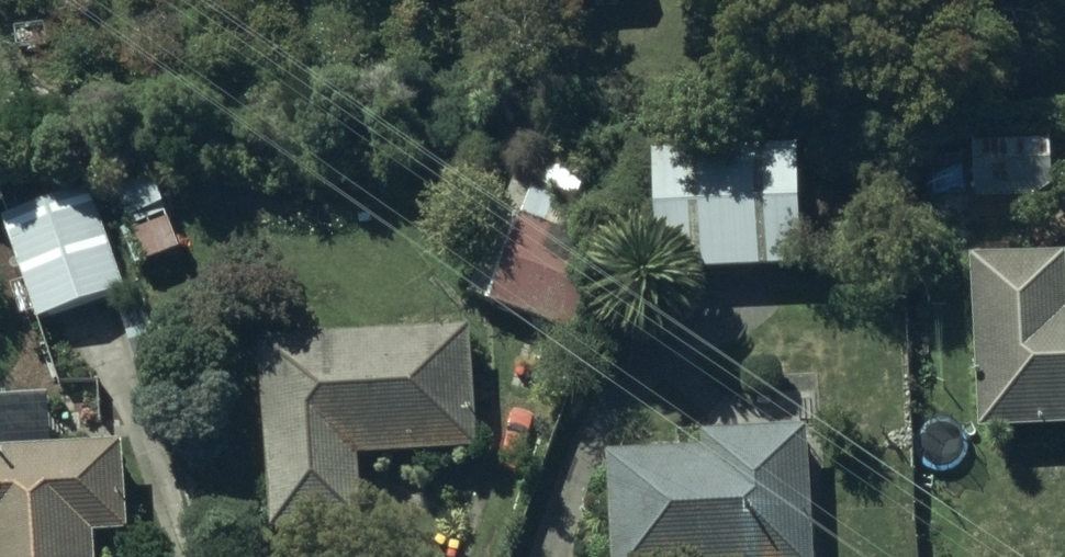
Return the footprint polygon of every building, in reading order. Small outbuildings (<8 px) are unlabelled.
[(1055,138),(978,140),(980,196),(1056,195),(1055,138)] [(595,166),(547,149),(536,145),(482,297),(559,324),(590,236),(573,229),(595,166)] [(805,148),(653,148),(653,268),(805,268),(805,148)] [(155,176),(117,192),(137,238),(129,242),(137,262),(183,242),(155,176)] [(23,207),(2,216),(26,278),(13,283),(26,315),(39,310),(43,318),(129,284),(89,183),(54,196),(49,183),(18,195),(23,207)] [(964,254),(972,434),(1064,429),(1064,308),(1057,309),(1054,250),(964,254)] [(473,329),(265,337),(273,531),(364,528),(361,453),(477,449),(473,329)] [(705,432),(705,451),(614,453),(615,556),(811,556),(809,430),(705,432)] [(0,449),(0,556),(101,556),(100,533),(129,532),(124,442),(0,449)]
